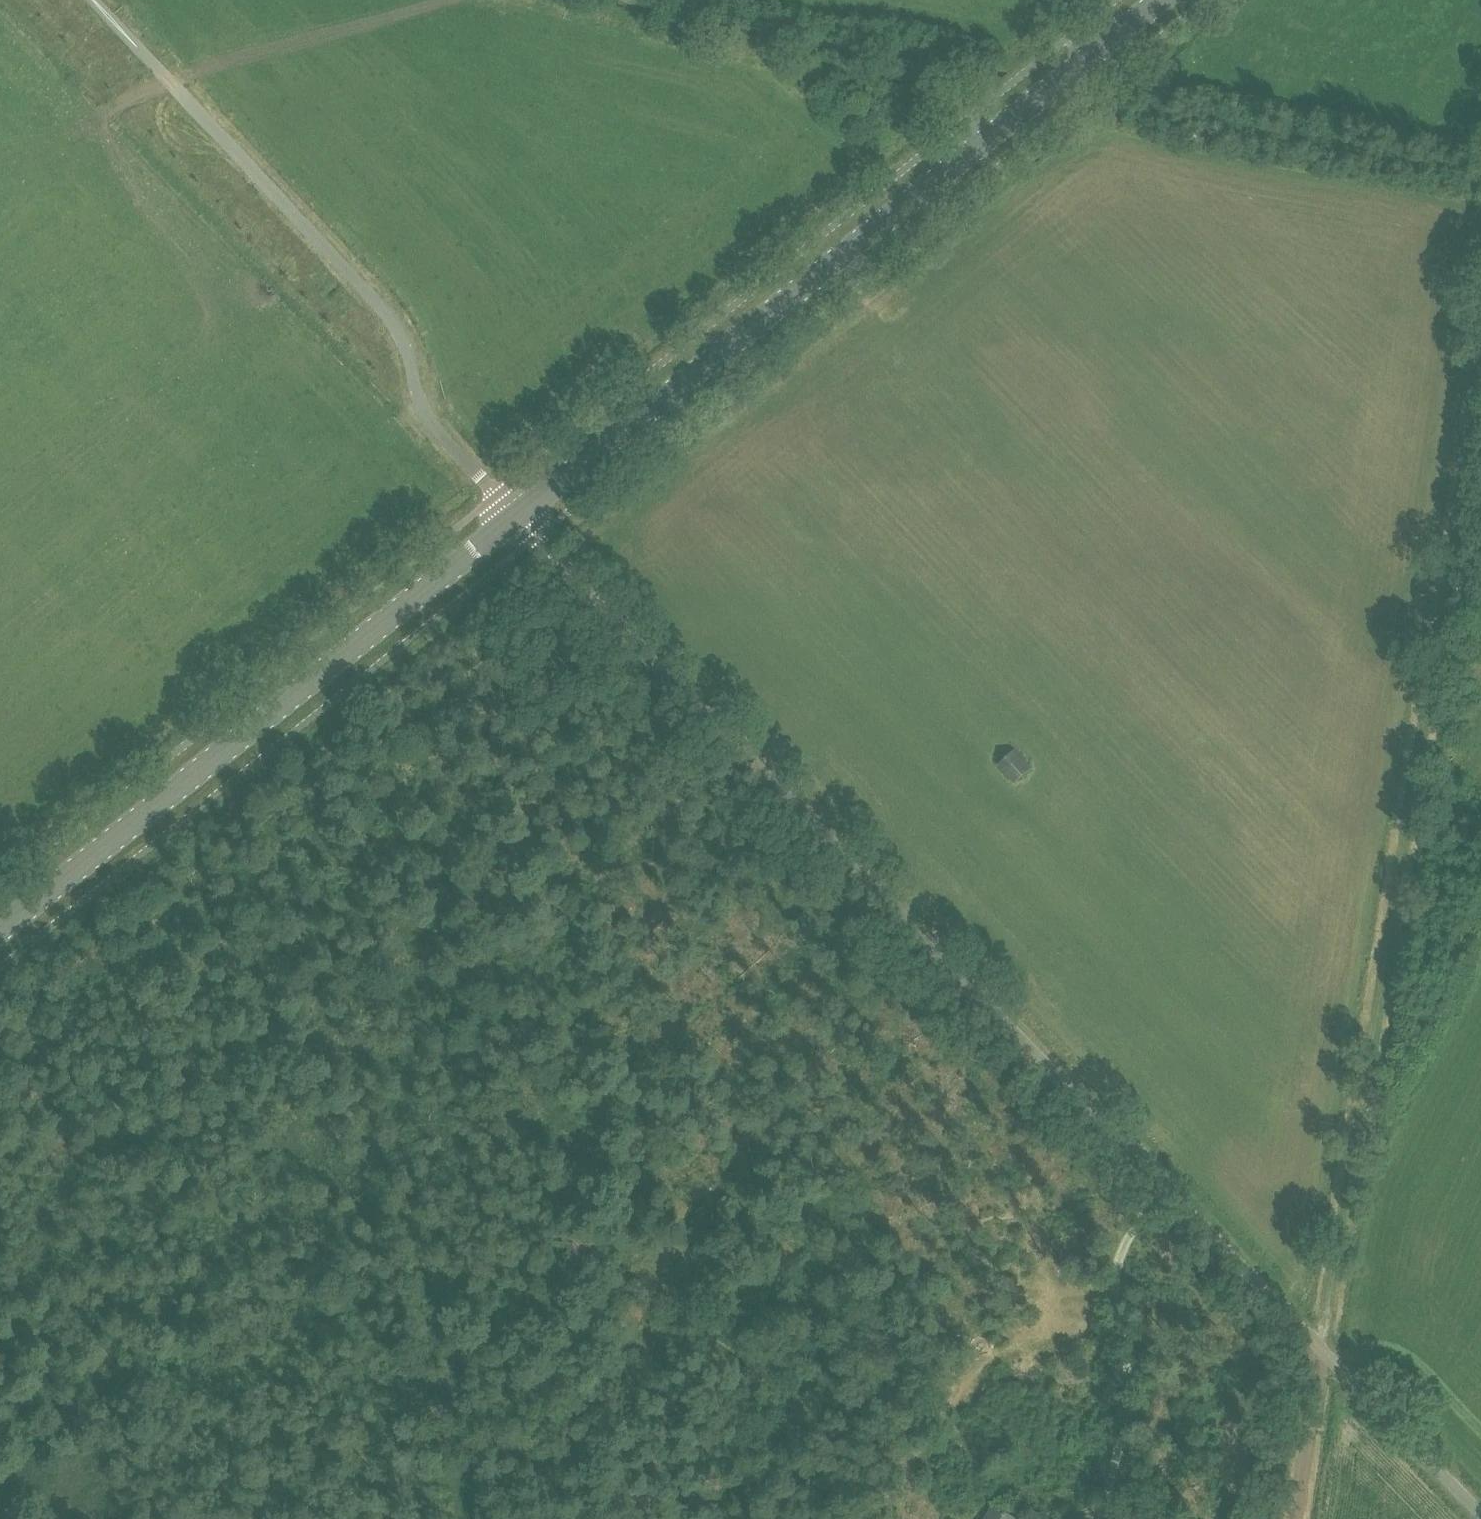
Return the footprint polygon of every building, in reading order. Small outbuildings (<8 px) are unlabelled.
[(1013,751),(1000,764),(1016,780),(1029,767),(1013,751)] [(994,1506),(985,1518),(1015,1518),(994,1506)]
